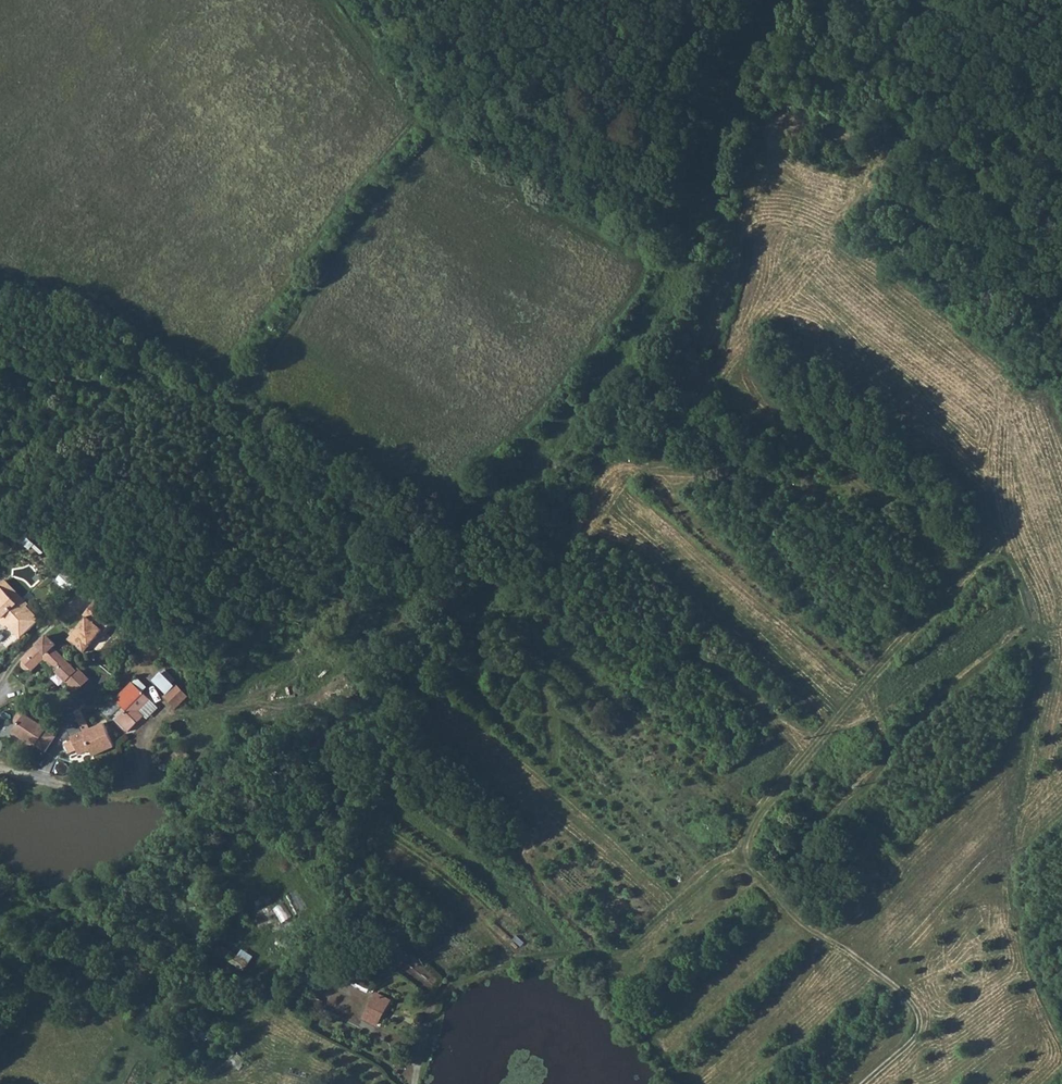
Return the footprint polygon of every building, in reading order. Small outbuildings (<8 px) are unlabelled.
[(7,624),(15,633),(34,615),(26,607),(28,605),(6,582),(0,588),(0,617),(7,624)] [(88,617),(70,639),(85,651),(103,631),(105,633),(117,619),(96,601),(85,614),(88,617)] [(15,633),(21,639),(40,621),(34,615),(15,633)] [(28,670),(31,668),(32,669),(41,661),(45,657),(55,668),(54,669),(77,691),(89,679),(80,669),(77,672),(54,649),(56,646),(47,637),(23,660),(24,661),(23,665),(25,668),(28,670)] [(51,672),(54,669),(55,668),(45,657),(41,661),(51,672)] [(153,681),(167,695),(175,688),(172,684),(175,681),(165,670),(153,681)] [(132,684),(115,701),(125,712),(117,720),(129,731),(143,718),(137,712),(149,701),(132,684)] [(167,695),(165,697),(176,710),(189,698),(178,686),(175,688),(167,695)] [(114,747),(103,724),(89,731),(79,709),(62,717),(73,740),(66,743),(68,747),(66,748),(69,754),(76,751),(78,756),(90,751),(92,757),(114,747)] [(34,749),(37,745),(47,730),(48,729),(20,711),(16,717),(15,720),(16,722),(18,724),(13,731),(29,742),(27,744),(34,749)] [(47,730),(37,745),(46,752),(56,736),(47,730)] [(174,772),(191,757),(183,750),(167,764),(174,772)] [(379,995),(364,1022),(378,1030),(393,1003),(379,995)]
